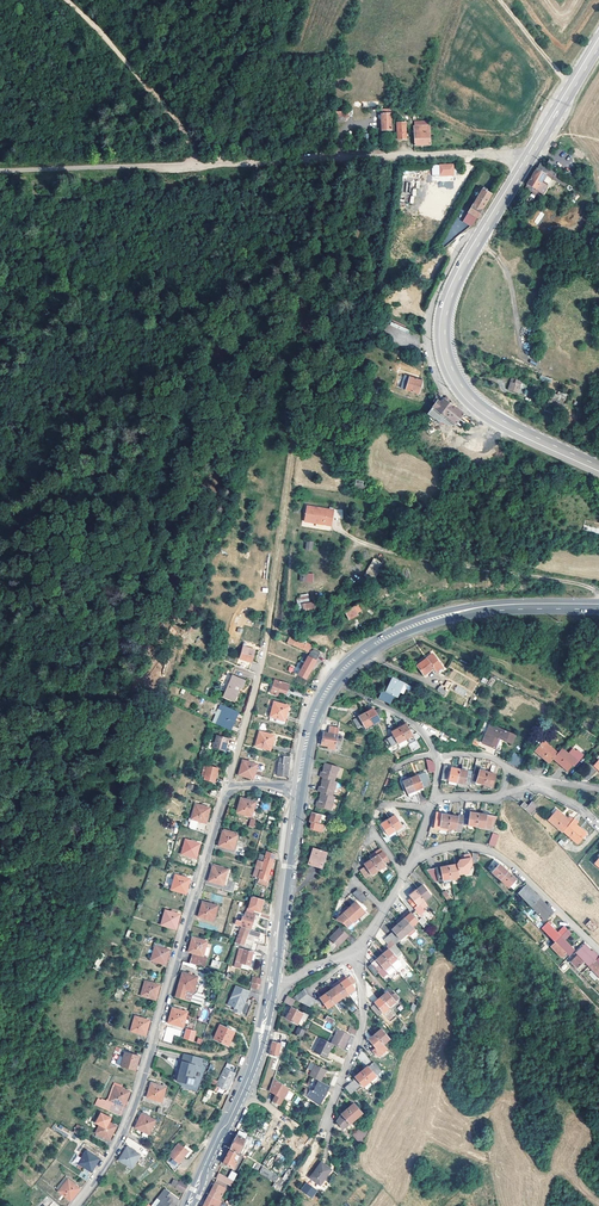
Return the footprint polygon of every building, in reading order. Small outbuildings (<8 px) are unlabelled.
[(392,117),(394,117),(394,112),(383,113),(383,133),(392,133),(392,117)] [(354,119),(354,114),(352,114),(335,115),(336,120),(337,120),(337,125),(347,124),(347,120),(354,119)] [(431,148),(430,125),(415,126),(416,130),(415,130),(416,149),(431,148)] [(406,145),(405,127),(395,128),(396,145),(406,145)] [(550,181),(554,183),(559,175),(542,165),(537,173),(550,181)] [(459,179),(458,168),(443,168),(444,179),(459,179)] [(550,181),(537,173),(528,188),(533,191),(531,195),(534,197),(533,198),(537,200),(540,196),(544,198),(549,191),(545,188),(550,181)] [(483,214),(482,214),(493,196),(484,191),(469,216),(469,217),(478,222),(483,214)] [(538,225),(545,214),(541,211),(534,222),(538,225)] [(476,225),(478,222),(469,217),(464,226),(471,231),(476,225)] [(405,290),(392,300),(395,303),(407,293),(405,290)] [(516,376),(512,375),(507,387),(520,393),(522,388),(518,386),(521,380),(516,378),(516,376)] [(416,381),(403,377),(399,391),(412,394),(416,381)] [(537,387),(532,384),(528,391),(533,394),(537,387)] [(565,403),(567,392),(555,390),(553,401),(565,403)] [(449,425),(458,412),(446,404),(437,398),(436,399),(430,395),(427,400),(429,402),(422,413),(434,421),(449,425)] [(349,484),(342,483),(340,491),(352,493),(352,488),(349,487),(349,484)] [(322,519),(296,514),(295,523),(320,527),(322,519)] [(305,550),(312,551),(314,542),(306,541),(305,550)] [(373,558),(365,575),(375,580),(382,562),(373,558)] [(300,583),(314,582),(313,573),(299,574),(300,583)] [(299,594),(300,598),(296,599),(297,603),(309,601),(308,594),(299,594)] [(316,608),(315,602),(302,603),(303,610),(316,608)] [(361,611),(358,604),(344,611),(349,620),(358,616),(357,614),(361,611)] [(305,642),(291,638),(288,643),(301,649),(305,642)] [(254,650),(243,647),(239,658),(251,662),(254,650)] [(319,652),(313,649),(311,653),(309,652),(303,664),(301,663),(298,667),(300,668),(297,674),(305,678),(319,652)] [(424,675),(433,667),(440,662),(433,653),(417,665),(424,675)] [(440,662),(433,667),(436,671),(443,666),(440,662)] [(245,681),(231,675),(222,696),(233,701),(237,690),(233,689),(235,686),(239,687),(241,688),(245,681)] [(403,682),(392,677),(385,691),(383,690),(378,698),(389,704),(393,695),(396,696),(403,682)] [(280,682),(274,680),(270,692),(276,695),(278,691),(285,693),(289,683),(281,681),(280,682)] [(441,685),(438,689),(445,694),(448,689),(441,685)] [(219,704),(216,702),(208,720),(212,722),(219,704)] [(288,706),(273,702),(268,721),(285,725),(287,720),(284,719),(288,706)] [(236,711),(219,704),(212,722),(229,729),(236,711)] [(372,708),(365,712),(371,723),(378,720),(379,720),(378,718),(383,716),(379,708),(378,708),(374,710),(372,708)] [(371,723),(365,712),(357,716),(358,717),(353,719),(358,728),(362,725),(364,727),(371,723)] [(515,735),(491,723),(482,741),(494,747),(499,737),(511,743),(515,735)] [(406,724),(398,728),(404,738),(409,747),(416,743),(406,724)] [(404,738),(398,728),(397,726),(390,730),(392,734),(387,738),(393,750),(399,747),(402,751),(409,747),(404,738)] [(334,749),(337,734),(336,734),(337,730),(328,728),(327,733),(323,732),(320,744),(327,746),(327,748),(334,749)] [(273,735),(259,731),(255,746),(269,750),(273,735)] [(227,737),(215,733),(213,741),(211,741),(210,746),(223,750),(227,737)] [(550,768),(554,763),(558,758),(544,746),(541,750),(539,749),(535,755),(550,768)] [(508,762),(513,765),(518,756),(513,753),(508,762)] [(562,754),(558,758),(554,763),(568,776),(573,770),(575,771),(583,762),(581,758),(580,758),(577,757),(573,754),(568,759),(562,754)] [(289,757),(283,756),(282,758),(281,763),(278,763),(276,775),(286,777),(288,766),(289,757)] [(518,756),(513,765),(519,768),(523,758),(518,756)] [(256,765),(242,760),(238,774),(252,778),(256,765)] [(320,793),(331,796),(336,782),(333,781),(338,767),(324,763),(322,773),(320,772),(319,777),(322,778),(319,787),(319,786),(317,792),(320,793)] [(218,768),(206,764),(202,779),(212,782),(214,777),(216,778),(218,768)] [(579,773),(588,780),(595,771),(586,764),(579,773)] [(475,765),(472,775),(470,782),(476,783),(477,782),(484,784),(487,772),(481,770),(481,767),(475,765)] [(449,780),(457,782),(459,769),(451,767),(449,780)] [(459,769),(457,782),(469,784),(470,782),(472,775),(467,774),(468,771),(459,769)] [(413,786),(414,790),(415,790),(420,803),(425,800),(420,788),(429,785),(425,772),(410,778),(413,786)] [(487,772),(484,784),(492,786),(495,774),(487,772)] [(406,793),(414,790),(413,786),(410,778),(409,776),(403,779),(403,780),(401,781),(406,793)] [(334,797),(331,796),(320,793),(318,801),(317,801),(315,806),(329,811),(334,797)] [(418,804),(415,795),(410,797),(412,803),(418,804)] [(254,802),(240,798),(236,813),(250,817),(254,802)] [(532,802),(528,806),(525,810),(530,815),(537,806),(532,802)] [(209,809),(195,805),(191,819),(189,818),(187,827),(202,832),(209,809)] [(463,815),(462,824),(475,826),(477,814),(472,813),(472,811),(469,810),(469,812),(464,812),(463,815)] [(438,826),(447,827),(449,815),(444,814),(445,813),(441,812),(441,813),(436,812),(433,827),(430,826),(428,833),(437,833),(438,826)] [(477,814),(475,826),(489,829),(490,826),(491,827),(492,824),(493,822),(496,817),(488,815),(488,813),(481,812),(480,814),(477,814)] [(310,829),(321,832),(323,825),(321,824),(322,820),(328,821),(329,817),(311,813),(309,821),(312,822),(310,829)] [(449,815),(447,827),(455,829),(455,831),(460,832),(462,824),(463,815),(458,814),(457,816),(449,815)] [(562,835),(572,823),(568,819),(566,823),(561,818),(562,817),(557,814),(554,818),(553,817),(548,824),(561,836),(562,835)] [(387,819),(394,830),(401,825),(394,815),(387,819)] [(394,830),(387,819),(380,824),(387,834),(385,836),(388,840),(397,835),(394,830)] [(572,823),(562,835),(576,847),(581,841),(580,840),(584,835),(581,833),(580,833),(575,828),(577,825),(573,822),(572,823)] [(237,833),(223,829),(218,845),(232,850),(237,833)] [(498,834),(492,832),(488,844),(494,846),(498,834)] [(199,843),(185,839),(181,853),(195,858),(199,843)] [(326,852),(314,849),(309,864),(321,868),(326,852)] [(375,852),(369,856),(371,859),(378,870),(385,865),(383,862),(387,859),(386,857),(380,849),(375,852)] [(274,854),(265,851),(263,857),(265,858),(257,882),(267,885),(269,877),(267,876),(274,854)] [(448,865),(450,878),(450,880),(459,879),(458,874),(467,872),(470,867),(469,864),(471,863),(471,862),(476,863),(479,853),(471,852),(471,854),(463,855),(464,859),(459,860),(456,864),(448,865)] [(378,870),(371,859),(363,864),(365,867),(359,870),(364,879),(378,870)] [(230,869),(213,864),(208,881),(222,885),(223,880),(226,881),(230,869)] [(491,871),(500,879),(506,872),(498,864),(491,871)] [(450,880),(450,878),(448,865),(423,870),(432,881),(442,880),(442,882),(450,880)] [(506,872),(500,879),(508,887),(515,880),(506,872)] [(183,876),(180,875),(180,877),(174,875),(171,889),(184,893),(189,879),(183,878),(183,876)] [(227,887),(224,887),(224,890),(233,891),(234,882),(228,882),(227,887)] [(415,890),(423,900),(429,895),(422,885),(415,890)] [(532,891),(526,885),(523,888),(529,894),(532,891)] [(517,893),(531,907),(540,898),(532,891),(529,894),(523,888),(517,893)] [(426,904),(423,900),(415,890),(414,889),(408,894),(416,905),(413,907),(415,911),(418,908),(420,909),(426,904)] [(363,897),(357,890),(353,893),(359,900),(363,897)] [(450,898),(445,891),(441,894),(446,901),(450,898)] [(264,899),(252,895),(248,908),(260,911),(264,899)] [(540,898),(531,907),(544,921),(553,912),(546,905),(540,898)] [(355,901),(349,907),(357,916),(363,911),(355,901)] [(216,906),(202,902),(198,916),(212,921),(216,906)] [(357,916),(349,907),(345,906),(341,910),(343,913),(340,915),(335,920),(343,923),(346,927),(357,916)] [(178,915),(164,910),(160,925),(174,929),(176,924),(178,915)] [(263,918),(267,919),(268,913),(261,911),(259,916),(260,917),(263,918)] [(426,924),(415,911),(411,914),(417,921),(422,927),(426,924)] [(251,929),(254,915),(253,915),(245,913),(244,917),(242,916),(241,920),(236,919),(235,924),(251,929)] [(413,924),(417,921),(411,914),(407,917),(413,924)] [(403,931),(405,933),(412,928),(403,918),(397,924),(403,931)] [(598,927),(590,919),(585,925),(593,932),(598,927)] [(541,928),(554,942),(567,930),(563,926),(556,933),(546,923),(541,928)] [(399,939),(405,933),(403,931),(397,924),(391,930),(399,939)] [(248,929),(242,927),(236,943),(242,945),(247,932),(248,929)] [(347,935),(339,927),(329,937),(336,945),(347,935)] [(405,933),(408,937),(415,931),(412,928),(405,933)] [(567,930),(554,942),(550,946),(561,958),(566,953),(568,956),(573,951),(564,941),(571,934),(567,930)] [(386,936),(392,942),(396,939),(390,932),(386,936)] [(402,943),(408,937),(405,933),(399,939),(402,943)] [(356,940),(349,934),(345,938),(351,944),(356,940)] [(392,942),(386,936),(382,939),(381,941),(385,946),(379,951),(380,953),(381,954),(388,949),(387,947),(388,946),(392,943),(392,942)] [(206,942),(192,937),(187,952),(191,953),(188,963),(203,967),(206,958),(202,956),(206,942)] [(164,945),(155,943),(150,960),(165,964),(165,961),(169,950),(163,949),(164,945)] [(398,949),(392,943),(388,946),(387,947),(388,949),(392,954),(398,949)] [(584,961),(588,966),(594,961),(598,956),(592,950),(591,952),(585,945),(581,948),(580,947),(575,953),(577,955),(569,962),(576,969),(584,961)] [(252,952),(239,948),(235,961),(234,967),(241,968),(242,964),(249,965),(252,952)] [(381,954),(391,966),(398,960),(392,954),(388,949),(381,954)] [(397,973),(381,954),(380,953),(375,957),(376,959),(375,960),(371,964),(378,972),(382,977),(384,979),(388,975),(391,978),(397,973)] [(220,962),(212,960),(210,966),(219,968),(220,962)] [(588,966),(598,977),(598,966),(594,961),(588,966)] [(378,972),(371,964),(367,966),(374,975),(378,972)] [(594,981),(597,978),(592,971),(589,974),(594,981)] [(192,973),(188,972),(188,974),(182,972),(175,997),(189,1001),(196,976),(191,975),(192,973)] [(350,975),(339,983),(344,990),(347,993),(354,988),(351,984),(355,982),(350,975)] [(340,998),(347,993),(344,990),(339,983),(337,980),(332,984),(334,987),(332,988),(340,998)] [(158,985),(144,981),(140,995),(155,999),(157,991),(158,985)] [(248,991),(235,985),(226,1004),(233,1007),(232,1010),(239,1013),(238,1014),(244,1017),(250,1004),(246,1002),(244,1001),(244,1000),(248,991)] [(326,993),(333,1003),(340,998),(332,988),(326,993)] [(293,998),(297,1000),(307,994),(304,990),(293,998)] [(386,991),(380,997),(388,1006),(398,998),(393,992),(389,995),(386,991)] [(333,1003),(326,993),(319,998),(326,1008),(333,1003)] [(307,994),(297,1000),(308,1006),(316,1000),(307,994)] [(286,996),(282,1003),(290,1007),(294,1000),(289,997),(286,996)] [(388,1006),(380,997),(374,1002),(374,1003),(370,1007),(377,1016),(388,1006)] [(358,1008),(352,1001),(346,1005),(352,1013),(358,1008)] [(302,1013),(291,1007),(286,1018),(296,1024),(302,1013)] [(186,1012),(172,1008),(168,1022),(181,1026),(186,1012)] [(334,1019),(326,1015),(324,1020),(332,1024),(334,1019)] [(149,1020),(134,1017),(130,1031),(145,1035),(147,1025),(149,1020)] [(233,1031),(219,1025),(214,1039),(227,1045),(233,1031)] [(180,1037),(182,1031),(167,1026),(163,1041),(171,1043),(174,1035),(180,1037)] [(306,1031),(298,1027),(295,1033),(302,1035),(303,1032),(305,1033),(306,1031)] [(350,1028),(349,1027),(347,1031),(354,1035),(356,1031),(351,1028),(350,1028)] [(331,1043),(332,1043),(333,1044),(342,1048),(349,1034),(338,1028),(331,1043)] [(374,1034),(382,1044),(389,1038),(380,1028),(374,1034)] [(193,1031),(186,1029),(183,1039),(190,1041),(193,1031)] [(376,1049),(382,1044),(374,1034),(368,1039),(376,1049)] [(325,1057),(332,1043),(331,1043),(320,1037),(313,1051),(325,1057)] [(275,1039),(272,1038),(270,1046),(268,1054),(277,1057),(281,1040),(275,1039)] [(333,1044),(332,1043),(325,1057),(327,1057),(333,1044)] [(139,1056),(125,1052),(121,1066),(135,1070),(137,1063),(139,1056)] [(202,1056),(196,1055),(184,1052),(178,1080),(183,1081),(196,1084),(198,1078),(196,1077),(197,1076),(194,1075),(196,1062),(201,1063),(202,1056)] [(268,1066),(277,1064),(275,1057),(266,1059),(268,1066)] [(360,1071),(369,1081),(375,1075),(375,1074),(380,1070),(373,1062),(367,1066),(360,1071)] [(318,1080),(320,1081),(326,1070),(315,1064),(309,1075),(318,1080)] [(234,1073),(224,1068),(218,1081),(212,1079),(210,1083),(227,1090),(230,1085),(229,1084),(234,1073)] [(362,1086),(369,1081),(360,1071),(354,1077),(362,1086)] [(275,1095),(272,1101),(279,1105),(288,1088),(273,1078),(269,1091),(275,1095)] [(329,1086),(320,1081),(318,1080),(312,1091),(310,1090),(307,1096),(318,1101),(320,1098),(323,1099),(329,1086)] [(348,1084),(353,1090),(358,1086),(352,1080),(348,1084)] [(113,1082),(112,1086),(115,1086),(111,1096),(109,1095),(107,1099),(101,1097),(100,1099),(97,1097),(94,1104),(107,1110),(111,1100),(124,1105),(127,1097),(129,1092),(123,1090),(124,1088),(121,1087),(122,1086),(113,1082)] [(165,1087),(151,1083),(147,1097),(161,1101),(165,1087)] [(349,1093),(353,1090),(348,1084),(344,1087),(349,1093)] [(293,1102),(298,1104),(301,1098),(296,1095),(293,1102)] [(353,1103),(347,1108),(355,1118),(361,1112),(353,1103)] [(344,1128),(355,1118),(347,1108),(340,1113),(341,1115),(337,1122),(342,1129),(344,1128)] [(150,1115),(142,1112),(138,1121),(135,1127),(148,1133),(154,1120),(149,1118),(150,1115)] [(99,1125),(95,1132),(103,1136),(100,1142),(108,1146),(111,1140),(109,1138),(111,1134),(112,1132),(115,1126),(107,1122),(109,1118),(99,1113),(95,1123),(99,1125)] [(73,1132),(79,1135),(83,1127),(77,1124),(73,1132)] [(368,1132),(362,1125),(352,1134),(362,1146),(368,1132)] [(351,1135),(344,1128),(342,1129),(340,1131),(347,1138),(351,1135)] [(229,1148),(238,1152),(244,1138),(243,1138),(244,1135),(237,1132),(233,1140),(229,1148)] [(188,1152),(178,1144),(169,1156),(170,1157),(167,1161),(175,1171),(180,1165),(178,1163),(183,1158),(188,1152)] [(135,1150),(127,1146),(123,1152),(118,1159),(131,1167),(139,1155),(134,1152),(135,1150)] [(286,1157),(294,1152),(289,1146),(282,1151),(286,1157)] [(94,1154),(83,1147),(75,1161),(78,1163),(85,1151),(93,1155),(94,1154)] [(241,1153),(238,1152),(237,1154),(228,1150),(226,1156),(222,1162),(232,1167),(239,1155),(240,1156),(241,1156),(240,1155),(241,1153)] [(93,1155),(85,1151),(78,1163),(91,1171),(95,1164),(98,1158),(93,1155)] [(278,1154),(275,1161),(282,1164),(285,1157),(278,1154)] [(330,1169),(320,1162),(309,1177),(319,1184),(330,1169)] [(260,1173),(272,1182),(275,1176),(263,1167),(260,1173)] [(237,1173),(231,1170),(228,1178),(218,1173),(215,1178),(216,1179),(230,1185),(237,1173)] [(75,1183),(65,1175),(55,1188),(58,1190),(67,1179),(74,1184),(75,1183)] [(74,1184),(67,1179),(58,1190),(70,1200),(73,1195),(79,1188),(74,1184)] [(230,1185),(216,1179),(214,1182),(225,1187),(228,1188),(230,1185)] [(187,1185),(179,1181),(176,1188),(184,1192),(187,1185)] [(208,1194),(219,1200),(225,1187),(214,1182),(211,1189),(208,1194)] [(300,1190),(312,1198),(318,1190),(305,1182),(300,1190)] [(172,1205),(169,1203),(171,1200),(174,1203),(177,1198),(166,1189),(153,1205),(172,1205)] [(219,1200),(208,1194),(205,1201),(202,1205),(211,1205),(213,1205),(218,1205),(221,1200),(219,1200)]
